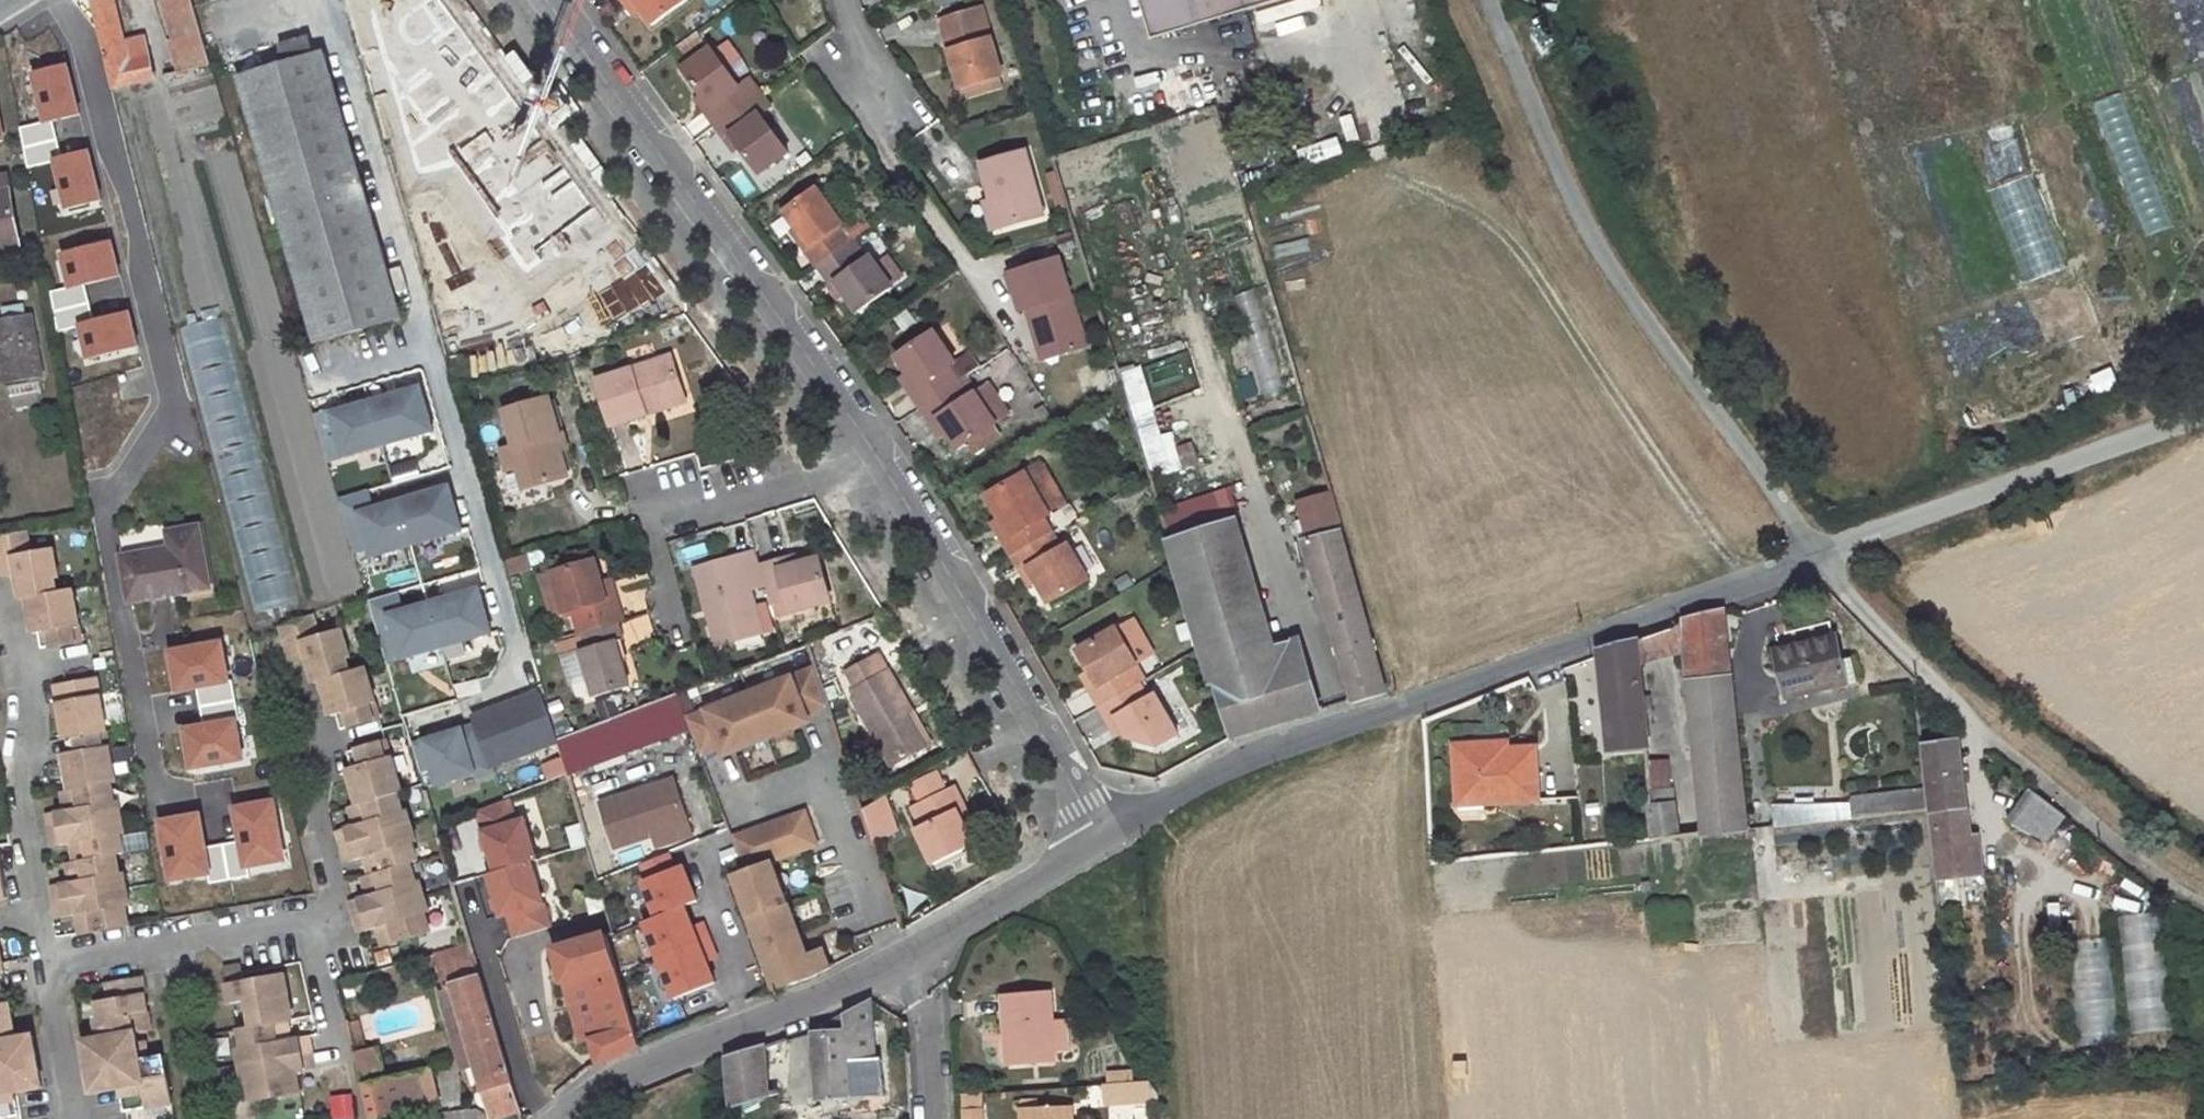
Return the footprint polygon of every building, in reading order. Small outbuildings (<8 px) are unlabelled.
[(89,0),(112,90),(153,79),(142,35),(122,39),(112,0),(90,0),(89,0)] [(166,43),(175,73),(209,65),(190,0),(159,0),(171,41),(166,43)] [(355,44),(392,34),(382,0),(342,0),(355,44)] [(631,9),(637,4),(633,0),(624,0),(631,9)] [(637,4),(648,20),(675,0),(633,0),(637,4)] [(1152,38),(1280,0),(1140,0),(1152,38)] [(981,5),(938,18),(960,86),(1001,74),(981,5)] [(690,45),(702,37),(694,26),(682,34),(690,45)] [(392,34),(355,44),(383,138),(419,128),(392,34)] [(690,45),(682,34),(669,43),(677,55),(690,45)] [(273,42),(275,56),(307,52),(305,37),(273,42)] [(707,101),(701,106),(712,120),(747,95),(736,80),(709,42),(679,63),(699,89),(707,101)] [(326,52),(239,77),(315,339),(403,312),(326,52)] [(747,72),(736,80),(747,95),(757,87),(747,72)] [(757,87),(747,95),(757,108),(767,101),(757,87)] [(699,89),(693,94),(701,106),(707,101),(699,89)] [(2095,101),(2139,235),(2168,226),(2124,91),(2095,101)] [(747,95),(712,120),(721,134),(728,129),(738,143),(756,169),(785,147),(757,108),(747,95)] [(728,129),(721,134),(732,147),(738,143),(728,129)] [(1024,146),(978,158),(997,223),(1042,210),(1024,146)] [(0,176),(0,192),(9,191),(6,175),(0,176)] [(476,178),(428,192),(459,299),(516,283),(508,255),(499,257),(476,178)] [(815,186),(784,208),(797,226),(810,244),(805,248),(816,263),(847,239),(837,225),(841,222),(815,186)] [(0,192),(0,249),(19,246),(9,191),(0,192)] [(797,226),(792,229),(805,248),(810,244),(797,226)] [(851,236),(847,239),(860,257),(864,253),(851,236)] [(847,239),(816,263),(830,280),(835,277),(845,290),(858,309),(893,284),(868,250),(864,253),(860,257),(847,239)] [(1057,251),(1006,266),(1018,306),(1030,303),(1040,338),(1056,333),(1060,350),(1085,343),(1057,251)] [(293,612),(208,261),(167,271),(179,320),(181,320),(253,622),(293,612)] [(1137,274),(1141,287),(1164,281),(1161,268),(1137,274)] [(835,277),(830,280),(839,294),(845,290),(835,277)] [(1030,303),(1023,305),(1039,357),(1060,350),(1056,333),(1040,338),(1030,303)] [(0,320),(0,365),(3,381),(43,374),(32,314),(0,320)] [(1129,329),(1171,329),(1172,315),(1129,314),(1129,329)] [(931,325),(893,351),(903,367),(914,382),(908,387),(918,403),(956,376),(946,361),(953,356),(931,325)] [(644,405),(683,393),(671,353),(595,377),(610,424),(646,412),(644,405)] [(1144,475),(1179,468),(1172,431),(1156,434),(1142,366),(1123,370),(1144,475)] [(903,367),(898,371),(908,387),(914,382),(903,367)] [(2084,374),(2087,395),(2114,390),(2110,369),(2084,374)] [(972,385),(963,372),(956,376),(964,390),(972,385)] [(956,376),(918,403),(928,417),(935,412),(945,427),(955,443),(963,437),(993,417),(1007,408),(986,377),(973,386),(972,385),(964,390),(956,376)] [(420,384),(369,399),(382,443),(433,428),(420,384)] [(646,412),(685,400),(683,393),(644,405),(646,412)] [(551,397),(506,410),(516,447),(504,451),(510,471),(519,468),(525,488),(568,476),(560,448),(553,450),(550,438),(561,435),(551,397)] [(329,408),(313,413),(327,460),(382,443),(369,399),(330,411),(329,408)] [(935,412),(928,417),(937,432),(945,427),(935,412)] [(993,417),(963,437),(968,445),(999,425),(993,417)] [(561,435),(550,438),(553,450),(560,448),(568,446),(565,433),(561,435)] [(1179,468),(1201,464),(1198,443),(1175,447),(1179,468)] [(1053,530),(1044,515),(1051,511),(1027,469),(986,493),(1000,517),(1008,532),(1001,536),(1011,554),(1053,530)] [(449,486),(398,501),(411,546),(462,530),(449,486)] [(368,492),(339,501),(355,554),(369,550),(372,558),(411,546),(398,501),(373,508),(368,492)] [(1334,498),(1298,508),(1307,539),(1339,529),(1340,532),(1343,530),(1334,498)] [(1000,517),(992,521),(1001,536),(1008,532),(1000,517)] [(1234,518),(1168,540),(1175,561),(1212,684),(1245,672),(1240,656),(1273,646),(1234,518)] [(196,528),(167,533),(170,549),(122,558),(130,601),(208,587),(196,528)] [(1339,529),(1307,539),(1316,572),(1348,563),(1340,532),(1339,529)] [(13,555),(32,552),(28,530),(10,534),(13,555)] [(1053,530),(1011,554),(1020,570),(1028,567),(1036,582),(1048,602),(1088,579),(1067,542),(1061,546),(1053,530)] [(53,548),(32,552),(13,555),(10,534),(0,536),(0,577),(15,574),(20,600),(27,599),(33,634),(39,633),(41,649),(81,641),(72,589),(56,592),(54,578),(58,578),(53,548)] [(754,550),(691,568),(703,608),(712,605),(724,645),(760,635),(747,590),(764,585),(758,565),(754,550)] [(794,553),(777,559),(780,567),(797,562),(794,553)] [(777,559),(758,565),(764,585),(770,602),(785,597),(789,611),(830,599),(816,556),(797,562),(780,567),(777,559)] [(592,558),(550,570),(561,609),(570,607),(577,631),(581,630),(615,620),(621,618),(614,593),(604,596),(599,579),(592,558)] [(1316,572),(1311,574),(1326,614),(1351,703),(1384,692),(1348,563),(1316,572)] [(1028,567),(1020,570),(1029,586),(1036,582),(1028,567)] [(550,570),(538,574),(550,612),(561,609),(550,570)] [(609,576),(599,579),(604,596),(614,593),(609,576)] [(481,588),(428,604),(442,649),(494,633),(481,588)] [(398,593),(369,601),(388,664),(442,649),(428,604),(404,611),(398,593)] [(712,605),(703,608),(715,648),(724,645),(712,605)] [(1707,616),(1683,622),(1696,756),(1738,750),(1722,612),(1707,616)] [(302,641),(321,635),(315,615),(297,621),(302,641)] [(626,684),(613,640),(621,638),(615,620),(581,630),(586,645),(579,648),(592,693),(626,684)] [(291,663),(306,658),(314,684),(321,682),(331,716),(336,715),(340,730),(379,718),(364,668),(349,672),(345,659),(350,658),(341,629),(321,635),(302,641),(297,621),(280,627),(291,663)] [(1139,679),(1130,664),(1136,661),(1116,625),(1076,647),(1087,666),(1096,682),(1088,687),(1098,703),(1139,679)] [(1836,636),(1779,651),(1791,696),(1849,681),(1836,636)] [(1281,722),(1264,669),(1279,664),(1281,672),(1304,664),(1296,638),(1273,646),(1240,656),(1245,672),(1212,684),(1229,738),(1281,722)] [(1636,639),(1600,648),(1600,656),(1609,752),(1647,748),(1637,639),(1636,639)] [(213,737),(234,822),(290,808),(251,640),(231,644),(251,728),(220,735),(213,737)] [(231,644),(200,651),(220,735),(251,728),(231,644)] [(878,657),(846,675),(855,692),(851,699),(893,770),(924,751),(905,718),(912,714),(878,657)] [(819,664),(752,689),(768,730),(800,718),(797,710),(809,706),(830,697),(819,664)] [(1279,664),(1264,669),(1281,722),(1319,710),(1304,664),(1281,672),(1279,664)] [(1087,666),(1079,670),(1088,687),(1096,682),(1087,666)] [(115,783),(96,679),(55,686),(65,739),(66,739),(69,753),(63,754),(70,791),(110,783),(115,783)] [(1139,679),(1098,703),(1107,719),(1115,715),(1126,735),(1157,743),(1177,732),(1154,690),(1148,694),(1139,679)] [(752,689),(687,714),(692,727),(699,747),(721,739),(733,734),(736,743),(768,730),(752,689)] [(679,691),(609,717),(623,753),(692,727),(687,714),(679,691)] [(541,693),(474,719),(477,725),(493,768),(560,742),(558,737),(541,693)] [(809,706),(797,710),(800,718),(812,714),(809,706)] [(912,714),(905,718),(924,751),(932,747),(912,714)] [(1115,715),(1107,719),(1116,735),(1124,731),(1115,715)] [(609,717),(558,737),(560,742),(569,773),(623,753),(609,717)] [(1832,717),(1781,719),(1783,804),(1835,803),(1832,717)] [(477,725),(412,744),(420,771),(431,768),(436,786),(475,774),(477,780),(495,774),(493,768),(477,725)] [(733,734),(721,739),(724,747),(736,743),(733,734)] [(416,842),(407,810),(402,811),(396,793),(401,792),(386,741),(347,752),(352,768),(347,769),(357,805),(349,807),(354,826),(337,831),(346,862),(363,857),(369,876),(362,878),(367,896),(350,901),(359,933),(376,928),(382,946),(430,932),(424,914),(429,912),(420,881),(415,882),(409,864),(417,861),(411,843),(416,842)] [(1959,741),(1925,745),(1940,880),(1980,876),(1978,857),(1971,858),(1959,741)] [(1505,745),(1481,747),(1481,754),(1505,752),(1505,745)] [(1505,752),(1481,754),(1481,747),(1452,749),(1455,794),(1482,792),(1483,805),(1535,801),(1533,750),(1505,752)] [(1738,750),(1696,756),(1704,834),(1747,830),(1738,750)] [(764,751),(745,758),(750,772),(769,766),(764,751)] [(672,779),(600,803),(613,839),(647,828),(649,834),(687,821),(672,779)] [(120,835),(124,834),(118,801),(113,802),(110,783),(70,791),(61,792),(64,811),(47,814),(53,847),(70,843),(74,862),(66,864),(70,882),(52,886),(58,918),(75,915),(79,934),(128,925),(125,906),(129,905),(123,873),(119,874),(115,855),(123,854),(120,835)] [(953,789),(914,810),(924,829),(918,834),(935,869),(975,849),(966,830),(957,814),(964,810),(953,789)] [(1456,807),(1483,805),(1482,792),(1455,794),(1456,807)] [(1927,794),(1891,796),(1893,815),(1929,812),(1927,794)] [(515,818),(508,797),(478,810),(495,868),(529,858),(534,857),(523,816),(515,818)] [(870,840),(897,831),(886,797),(859,805),(870,840)] [(2041,799),(2024,823),(2045,841),(2064,816),(2041,799)] [(1675,803),(1650,805),(1653,840),(1677,837),(1675,803)] [(964,810),(957,814),(966,830),(973,826),(964,810)] [(806,813),(734,839),(746,871),(772,863),(818,846),(806,813)] [(647,828),(613,839),(616,846),(649,834),(647,828)] [(635,922),(662,1002),(684,995),(685,998),(714,988),(695,931),(692,932),(685,911),(697,907),(682,861),(672,865),(668,853),(630,866),(647,918),(635,922)] [(549,928),(529,858),(495,868),(487,870),(501,916),(508,914),(514,937),(549,928)] [(772,863),(734,876),(776,991),(816,976),(832,968),(821,948),(806,957),(772,863)] [(2161,914),(2122,914),(2124,1032),(2163,1032),(2161,914)] [(641,1044),(608,935),(555,952),(564,981),(585,975),(604,1034),(593,1038),(594,1041),(601,1064),(641,1044)] [(2074,1044),(2113,1042),(2107,938),(2068,940),(2074,1044)] [(470,944),(435,954),(439,967),(473,957),(470,944)] [(374,953),(379,969),(393,965),(388,949),(374,953)] [(473,957),(439,967),(444,987),(452,985),(474,1062),(490,1118),(517,1110),(473,957)] [(237,1049),(243,1085),(248,1084),(251,1100),(300,1092),(296,1072),(314,1068),(308,1036),(290,1039),(285,1008),(290,1007),(284,976),(244,983),(240,966),(223,969),(230,1004),(246,1001),(250,1027),(238,1029),(241,1048),(237,1049)] [(585,975),(564,981),(583,1045),(594,1041),(593,1038),(604,1034),(585,975)] [(135,1110),(172,1104),(164,1055),(151,1058),(139,1059),(136,1043),(135,1033),(146,1031),(143,1018),(148,1017),(141,978),(107,984),(110,1000),(96,1002),(99,1019),(95,1020),(99,1039),(83,1042),(92,1093),(119,1088),(121,1097),(133,1095),(135,1110)] [(7,1118),(4,1101),(16,1100),(14,1092),(41,1087),(32,1036),(15,1039),(8,1003),(3,1004),(0,984),(0,1118),(1,1118),(7,1118)] [(474,1062),(452,985),(444,987),(439,988),(461,1065),(474,1062)] [(1049,990),(1001,993),(1006,1061),(1053,1059),(1049,990)] [(821,1030),(814,1032),(819,1100),(884,1095),(881,1057),(874,1057),(871,1000),(820,1026),(821,1030)] [(139,1059),(151,1058),(148,1041),(136,1043),(139,1059)] [(775,1044),(765,1046),(770,1093),(778,1091),(775,1044)] [(765,1046),(729,1057),(733,1102),(770,1093),(765,1046)] [(376,1049),(355,1052),(363,1086),(384,1081),(376,1049)] [(371,1118),(381,1118),(438,1105),(429,1071),(384,1081),(363,1086),(371,1118)] [(1158,1098),(1147,1082),(1103,1085),(1104,1109),(1158,1106),(1158,1098)] [(733,1102),(734,1118),(784,1118),(783,1106),(778,1091),(770,1093),(733,1102)] [(961,1093),(963,1118),(981,1118),(979,1092),(961,1093)] [(123,1112),(123,1115),(136,1112),(135,1110),(133,1095),(121,1097),(123,1112)] [(19,1116),(16,1100),(4,1101),(7,1118),(19,1116)] [(1019,1103),(1020,1111),(1034,1110),(1034,1102),(1019,1103)] [(1020,1111),(1020,1118),(1069,1118),(1068,1108),(1034,1110),(1020,1111)]
